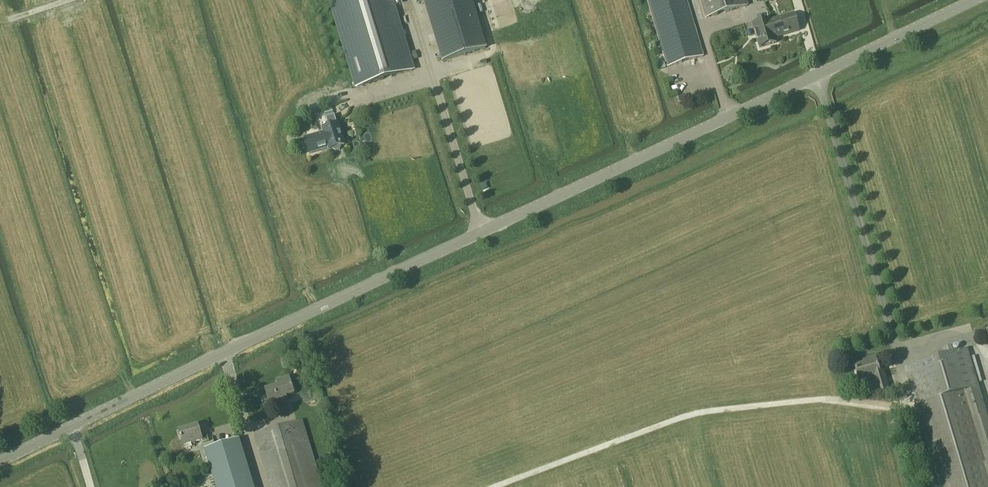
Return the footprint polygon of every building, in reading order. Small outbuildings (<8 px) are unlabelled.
[(415,70),(394,0),(328,0),(354,88),(415,70)] [(485,49),(470,0),(424,0),(443,62),(485,49)] [(703,57),(686,0),(648,0),(668,67),(703,57)] [(747,6),(745,0),(701,0),(707,18),(747,6)] [(775,38),(799,31),(794,14),(770,22),(769,20),(753,25),(760,48),(776,43),(775,38)] [(340,147),(344,146),(338,125),(337,125),(334,116),(326,118),(329,127),(322,130),(324,133),(304,139),(309,154),(328,149),(329,151),(333,149),(333,151),(335,152),(340,151),(341,148),(340,147)] [(979,388),(967,349),(905,368),(940,486),(987,486),(987,420),(979,388)] [(877,394),(888,391),(883,373),(880,374),(875,357),(866,360),(867,363),(854,366),(859,382),(872,378),(877,394)] [(286,396),(294,394),(289,378),(277,382),(279,386),(265,390),(271,408),(288,402),(286,396)] [(267,476),(271,486),(322,486),(302,421),(255,435),(267,476)] [(203,443),(209,441),(206,431),(200,432),(198,426),(179,431),(183,446),(202,441),(203,443)] [(246,462),(239,440),(205,451),(211,473),(246,462)]
